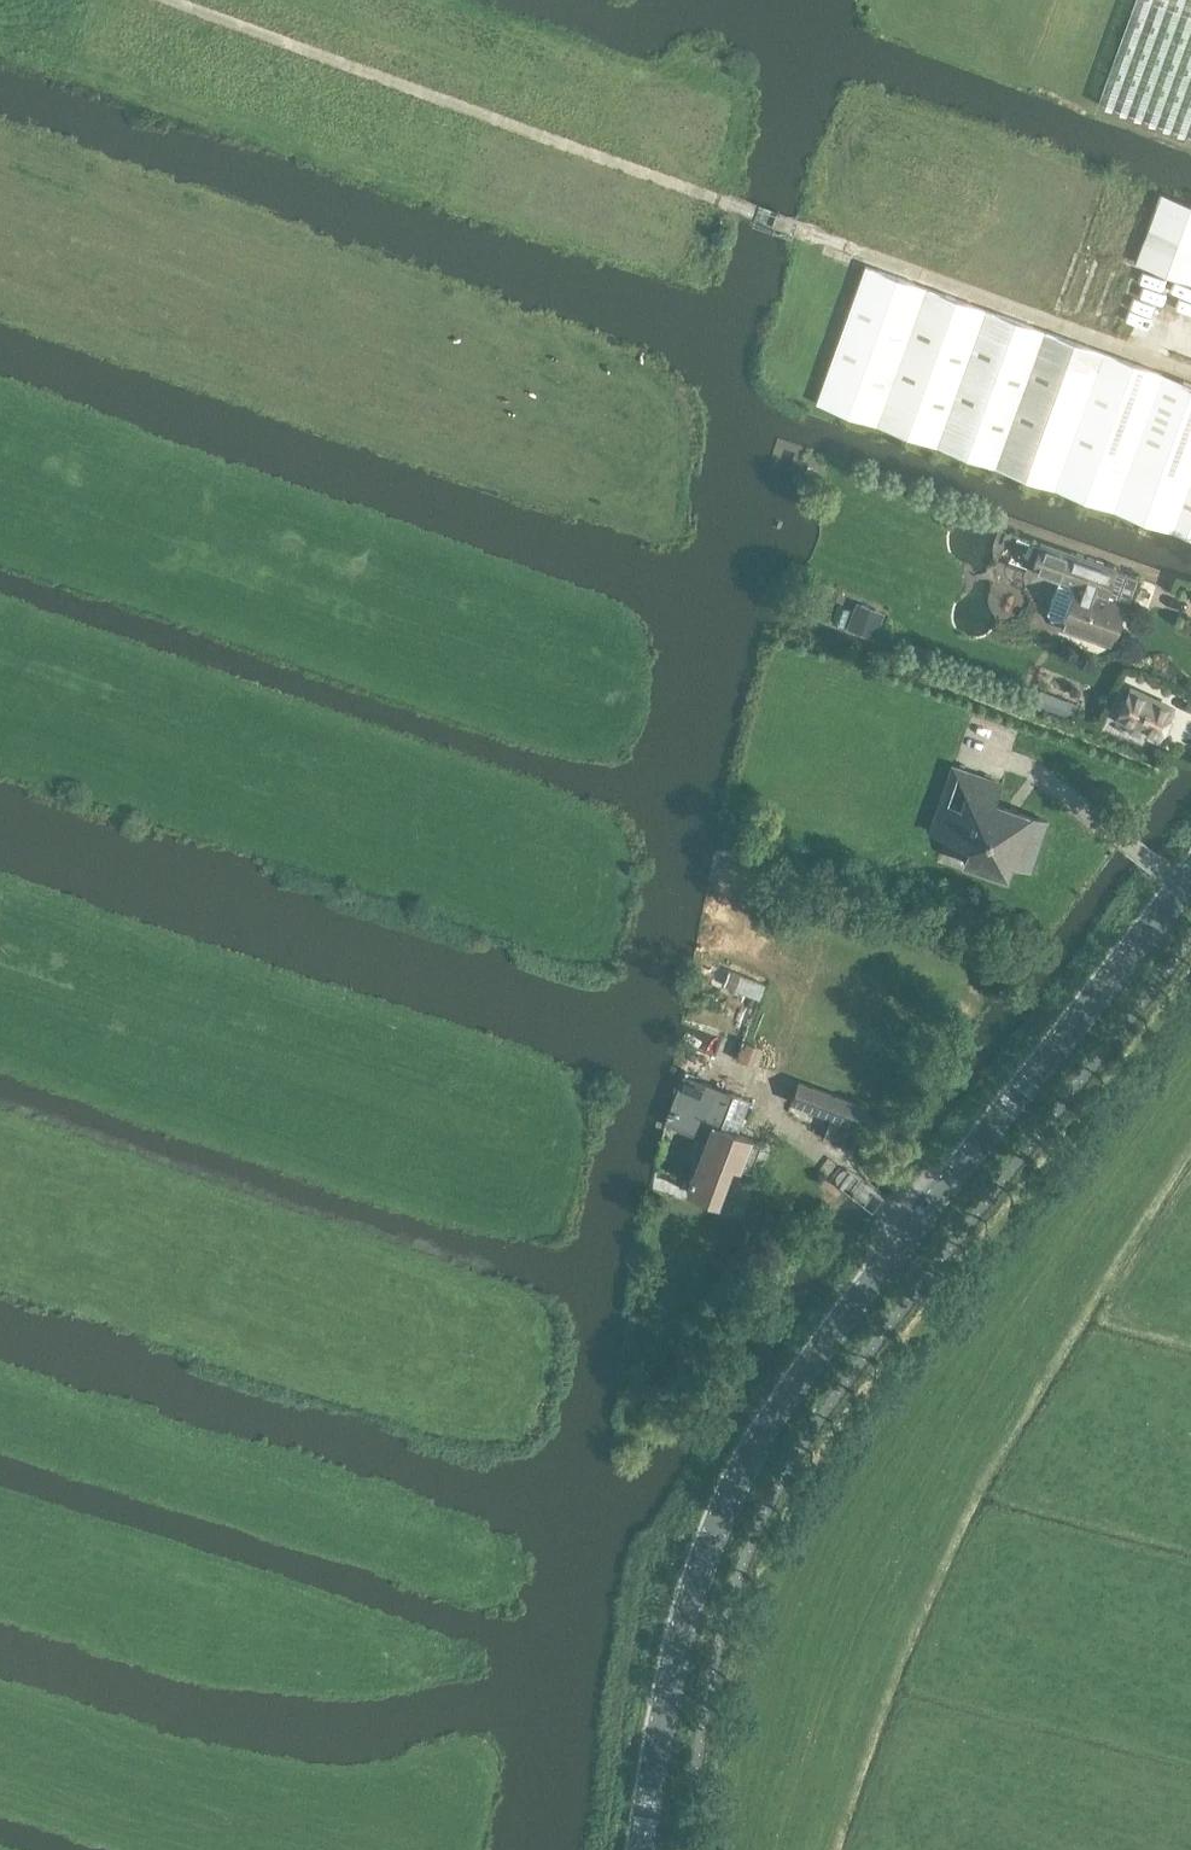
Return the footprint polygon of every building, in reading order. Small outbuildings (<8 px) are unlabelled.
[(1098,103),(1190,138),(1190,0),(1136,0),(1098,103)] [(1157,194),(1133,261),(1190,282),(1190,207),(1157,194)] [(816,404),(875,425),(1190,538),(1190,385),(925,290),(865,269),(816,404)] [(1043,543),(1033,570),(1058,579),(1055,586),(1046,612),(1049,617),(1060,621),(1059,625),(1107,642),(1122,601),(1103,594),(1112,568),(1043,543)] [(847,626),(878,638),(888,609),(858,598),(847,626)] [(1157,737),(1172,706),(1128,686),(1113,716),(1128,723),(1129,728),(1138,732),(1143,730),(1157,737)] [(1038,702),(1075,715),(1080,699),(1043,687),(1038,702)] [(1027,868),(1044,820),(991,802),(998,783),(952,767),(930,831),(969,844),(963,862),(997,873),(1002,859),(1027,868)] [(732,991),(756,1002),(762,989),(739,977),(732,991)] [(664,1123),(706,1139),(686,1191),(711,1200),(725,1162),(744,1169),(749,1155),(755,1157),(761,1142),(737,1132),(750,1099),(683,1074),(664,1123)] [(851,1148),(866,1107),(798,1081),(791,1102),(831,1117),(824,1137),(851,1148)]
